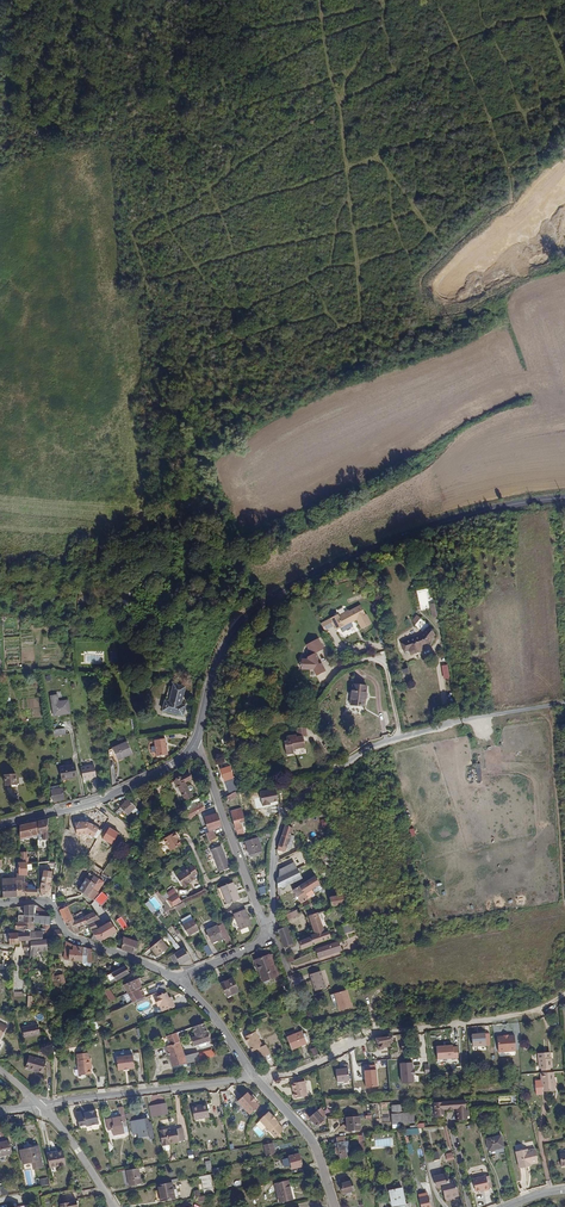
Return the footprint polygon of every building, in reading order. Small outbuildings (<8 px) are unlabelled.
[(171,525),(165,522),(163,527),(172,531),(174,527),(170,526),(171,525)] [(428,589),(417,591),(421,611),(431,609),(428,589)] [(349,610),(339,615),(342,624),(344,631),(345,631),(345,630),(352,626),(353,625),(352,622),(351,621),(353,619),(354,621),(357,620),(362,629),(371,624),(367,614),(366,615),(361,605),(349,611),(349,610)] [(338,614),(331,617),(334,624),(337,629),(341,627),(342,629),(341,630),(342,632),(343,632),(344,631),(342,624),(339,615),(338,615),(338,614)] [(334,624),(331,617),(321,622),(324,630),(334,624)] [(430,625),(421,618),(416,625),(424,632),(421,635),(401,642),(404,651),(409,650),(411,655),(423,650),(422,645),(429,643),(435,635),(427,628),(430,625)] [(317,637),(305,643),(311,653),(308,655),(308,659),(301,659),(301,662),(300,662),(299,662),(299,666),(300,666),(301,666),(301,669),(313,669),(317,675),(325,671),(321,663),(320,663),(318,664),(316,660),(318,659),(319,659),(315,651),(322,647),(317,637)] [(448,665),(442,666),(444,679),(450,678),(448,665)] [(166,701),(163,711),(183,715),(185,705),(181,704),(185,687),(174,684),(170,702),(166,701)] [(366,686),(353,685),(351,705),(364,706),(366,686)] [(69,700),(52,703),(54,716),(71,713),(69,700)] [(287,741),(284,742),(286,754),(294,753),(293,749),(306,747),(305,741),(304,741),(303,737),(307,736),(306,727),(297,728),(298,736),(297,737),(296,735),(287,736),(287,741)] [(52,730),(53,736),(66,734),(65,728),(52,730)] [(114,748),(109,750),(110,758),(115,757),(116,757),(117,758),(118,760),(132,754),(127,742),(114,748)] [(168,754),(166,743),(155,745),(157,756),(168,754)] [(75,765),(59,768),(62,780),(77,777),(75,765)] [(94,765),(81,767),(83,776),(83,780),(97,777),(94,765)] [(230,766),(220,770),(229,792),(239,789),(230,766)] [(187,774),(182,778),(175,782),(186,800),(193,796),(189,789),(191,788),(192,786),(191,784),(189,785),(187,786),(185,783),(190,779),(187,774)] [(17,775),(5,775),(5,785),(17,784),(17,775)] [(53,801),(65,799),(62,785),(49,787),(50,797),(52,796),(53,801)] [(237,796),(234,792),(227,797),(229,800),(237,796)] [(128,815),(136,807),(128,799),(121,807),(128,815)] [(267,801),(261,803),(263,812),(269,811),(267,801)] [(192,808),(189,802),(183,805),(186,811),(192,808)] [(190,811),(194,817),(198,814),(206,810),(203,804),(190,811)] [(241,822),(245,821),(242,809),(232,812),(238,834),(245,832),(243,827),(242,828),(241,822)] [(204,817),(208,826),(210,832),(213,830),(221,827),(216,813),(204,817)] [(48,831),(48,834),(59,835),(59,826),(59,816),(53,817),(48,818),(48,831)] [(38,821),(38,833),(38,834),(43,834),(43,840),(48,840),(48,834),(48,831),(48,818),(38,821)] [(20,825),(20,837),(38,833),(38,821),(20,825)] [(293,828),(285,825),(280,842),(279,846),(287,848),(289,841),(293,842),(295,836),(291,835),(293,828)] [(216,838),(213,830),(210,832),(206,833),(209,841),(216,838)] [(175,831),(163,839),(170,850),(181,844),(177,838),(178,837),(175,831)] [(258,837),(246,841),(250,855),(263,851),(258,837)] [(221,846),(211,850),(220,872),(230,868),(221,846)] [(279,870),(278,877),(285,874),(297,868),(294,862),(279,870)] [(22,882),(25,882),(25,875),(27,875),(26,863),(21,863),(18,863),(19,873),(17,873),(16,878),(3,879),(4,898),(13,897),(23,897),(22,882)] [(177,876),(183,886),(187,883),(196,878),(194,876),(198,874),(193,865),(177,876)] [(285,874),(278,877),(277,877),(277,887),(282,886),(282,888),(303,878),(297,868),(285,874)] [(93,869),(90,873),(99,879),(102,875),(93,869)] [(43,875),(42,877),(51,878),(52,872),(44,870),(43,875)] [(88,897),(93,889),(99,879),(90,873),(79,891),(84,894),(88,897)] [(315,876),(293,890),(301,903),(312,896),(309,891),(320,884),(315,876)] [(42,877),(42,881),(40,889),(42,895),(46,895),(49,895),(51,878),(42,877)] [(104,882),(99,879),(93,889),(98,892),(104,882)] [(27,886),(27,882),(25,882),(22,882),(23,897),(29,896),(37,896),(37,890),(31,889),(31,887),(27,886)] [(233,882),(221,887),(227,904),(239,899),(233,882)] [(101,894),(98,892),(93,889),(88,897),(94,900),(94,901),(101,894)] [(162,902),(169,897),(166,892),(159,897),(162,902)] [(330,897),(332,905),(332,906),(348,902),(346,894),(338,895),(330,897)] [(172,907),(179,903),(174,895),(167,900),(172,907)] [(166,912),(172,908),(166,901),(163,903),(167,907),(164,909),(166,912)] [(166,912),(169,915),(186,906),(184,903),(180,904),(172,908),(166,912)] [(20,907),(20,922),(34,922),(36,922),(43,923),(50,925),(51,917),(36,905),(24,906),(20,907)] [(60,910),(65,923),(74,920),(68,906),(64,908),(63,905),(58,907),(60,910)] [(246,909),(234,913),(241,930),(252,925),(246,909)] [(286,914),(289,920),(299,916),(297,909),(286,914)] [(68,929),(75,934),(79,932),(77,928),(88,924),(94,921),(99,919),(94,912),(75,921),(74,920),(65,923),(68,929)] [(302,941),(300,942),(302,949),(322,942),(331,938),(328,933),(325,934),(318,913),(310,916),(315,934),(311,935),(312,937),(302,941)] [(198,927),(194,920),(187,923),(183,926),(188,935),(199,929),(198,927)] [(220,929),(223,937),(226,942),(231,940),(230,938),(228,935),(221,920),(219,920),(216,922),(218,926),(220,929)] [(98,929),(94,921),(88,924),(92,930),(98,929)] [(92,930),(94,934),(97,939),(96,941),(102,943),(103,941),(104,942),(104,940),(117,932),(110,921),(99,928),(98,929),(92,930)] [(34,922),(20,922),(16,922),(16,930),(18,930),(18,932),(30,932),(31,940),(43,939),(43,931),(34,932),(34,922)] [(353,925),(352,923),(341,926),(344,934),(357,930),(356,926),(354,926),(353,925)] [(212,943),(223,937),(220,929),(218,926),(207,931),(212,943)] [(280,936),(284,947),(294,943),(288,926),(278,930),(280,936)] [(55,930),(54,938),(60,938),(64,937),(60,929),(55,930)] [(9,933),(10,940),(10,944),(13,944),(19,944),(19,941),(18,932),(9,933)] [(18,932),(19,941),(26,941),(26,944),(24,944),(24,950),(26,951),(26,954),(28,957),(30,956),(31,942),(31,940),(30,932),(18,932)] [(182,949),(169,933),(165,935),(178,951),(182,949)] [(138,941),(124,937),(122,950),(136,955),(138,941)] [(151,947),(157,943),(153,938),(147,943),(151,947)] [(31,942),(30,956),(37,956),(37,951),(48,950),(47,939),(43,939),(31,940),(31,942)] [(151,947),(150,948),(157,956),(167,948),(160,939),(157,943),(151,947)] [(74,945),(67,941),(65,959),(82,961),(94,963),(94,962),(93,954),(93,950),(88,948),(74,945)] [(339,941),(316,949),(317,950),(319,958),(342,951),(339,941)] [(212,951),(208,945),(203,947),(204,949),(200,951),(203,956),(212,951)] [(185,947),(182,949),(178,951),(174,953),(179,961),(181,964),(191,958),(185,947)] [(275,955),(274,953),(269,955),(277,975),(282,973),(275,955)] [(263,981),(277,975),(269,955),(255,960),(263,981)] [(125,966),(109,975),(111,978),(114,977),(116,980),(129,973),(125,966)] [(321,971),(311,974),(316,990),(327,987),(321,971)] [(63,975),(57,977),(59,985),(65,983),(63,975)] [(233,978),(221,984),(227,996),(239,990),(233,978)] [(126,988),(128,993),(141,987),(142,986),(138,979),(124,985),(126,988)] [(133,1003),(146,997),(141,987),(128,993),(133,1003)] [(109,988),(100,992),(109,1002),(110,1001),(115,999),(109,988)] [(337,1002),(340,1011),(353,1007),(347,989),(331,994),(334,1003),(337,1002)] [(167,993),(155,998),(158,1006),(160,1005),(163,1011),(175,1006),(172,1000),(170,1001),(167,993)] [(204,1023),(192,1027),(195,1034),(192,1035),(193,1037),(192,1038),(195,1046),(210,1040),(204,1023)] [(39,1025),(23,1028),(25,1037),(40,1034),(39,1025)] [(263,1045),(256,1031),(244,1036),(248,1043),(249,1042),(253,1051),(258,1048),(259,1047),(260,1049),(258,1050),(262,1057),(271,1052),(266,1044),(263,1045)] [(302,1031),(288,1037),(293,1049),(308,1043),(307,1042),(304,1034),(302,1031)] [(490,1046),(490,1032),(472,1033),(472,1046),(490,1046)] [(170,1045),(167,1046),(170,1054),(169,1054),(173,1067),(187,1063),(185,1056),(176,1033),(167,1036),(170,1045)] [(516,1034),(498,1035),(498,1052),(516,1051),(516,1034)] [(376,1038),(379,1050),(384,1048),(384,1047),(390,1046),(389,1043),(394,1042),(392,1036),(376,1038)] [(391,1051),(392,1060),(394,1059),(403,1058),(401,1049),(391,1051)] [(212,1050),(199,1054),(201,1060),(214,1056),(212,1050)] [(544,1053),(546,1068),(551,1067),(553,1067),(553,1058),(552,1058),(551,1052),(544,1053)] [(78,1060),(79,1075),(91,1074),(90,1069),(92,1069),(91,1059),(89,1059),(89,1053),(78,1054),(78,1060)] [(199,1053),(185,1056),(187,1063),(201,1060),(199,1054),(199,1053)] [(46,1061),(29,1056),(26,1069),(37,1072),(37,1071),(43,1073),(46,1061)] [(118,1070),(123,1070),(129,1069),(134,1069),(133,1056),(116,1058),(118,1070)] [(401,1062),(401,1082),(415,1082),(414,1062),(401,1062)] [(365,1065),(365,1087),(377,1087),(377,1065),(365,1065)] [(348,1067),(336,1068),(337,1085),(349,1084),(348,1067)] [(547,1082),(548,1091),(556,1090),(555,1072),(551,1072),(546,1073),(547,1082)] [(305,1081),(292,1083),(295,1098),(307,1096),(305,1081)] [(247,1093),(238,1101),(249,1114),(259,1106),(255,1102),(256,1101),(251,1096),(247,1093)] [(435,1103),(435,1111),(444,1111),(444,1110),(448,1110),(454,1110),(454,1109),(457,1109),(457,1110),(466,1109),(466,1101),(435,1103)] [(166,1103),(154,1105),(156,1117),(168,1114),(166,1103)] [(207,1105),(201,1106),(201,1107),(193,1109),(195,1119),(209,1117),(207,1105)] [(392,1105),(393,1114),(404,1113),(404,1105),(392,1105)] [(125,1134),(125,1132),(123,1122),(126,1122),(123,1106),(118,1107),(120,1117),(106,1119),(108,1130),(113,1130),(114,1136),(125,1134)] [(314,1107),(306,1114),(317,1126),(320,1124),(322,1125),(326,1122),(322,1117),(325,1115),(321,1108),(318,1110),(316,1107),(314,1107)] [(466,1109),(457,1110),(458,1112),(458,1121),(468,1121),(467,1116),(469,1116),(469,1111),(466,1111),(466,1109)] [(96,1111),(88,1112),(85,1113),(83,1111),(78,1112),(77,1115),(79,1126),(86,1124),(86,1126),(98,1124),(96,1111)] [(269,1112),(259,1120),(274,1137),(283,1129),(277,1123),(277,1122),(274,1119),(275,1118),(272,1115),(271,1115),(269,1112)] [(393,1124),(415,1123),(415,1122),(415,1116),(414,1113),(414,1112),(404,1113),(393,1114),(392,1114),(393,1124)] [(355,1117),(347,1118),(348,1131),(361,1129),(360,1116),(355,1117)] [(150,1138),(155,1137),(154,1129),(152,1122),(149,1123),(143,1124),(142,1120),(131,1122),(133,1133),(149,1130),(150,1138)] [(168,1129),(160,1130),(163,1146),(163,1149),(165,1150),(170,1150),(171,1148),(170,1145),(170,1143),(185,1141),(183,1128),(177,1129),(177,1128),(168,1130),(168,1129)] [(502,1135),(487,1139),(490,1151),(505,1147),(502,1135)] [(366,1152),(365,1142),(363,1136),(358,1136),(362,1153),(366,1152)] [(345,1142),(346,1141),(345,1137),(337,1138),(338,1143),(338,1148),(336,1148),(337,1155),(340,1154),(340,1159),(341,1159),(351,1157),(350,1151),(347,1152),(345,1142)] [(0,1144),(0,1156),(11,1153),(9,1141),(0,1144)] [(264,1145),(267,1157),(269,1156),(274,1155),(276,1155),(273,1143),(264,1145)] [(23,1150),(21,1151),(23,1164),(32,1162),(33,1169),(42,1167),(38,1147),(31,1149),(30,1147),(29,1145),(27,1145),(23,1146),(22,1147),(23,1150)] [(521,1168),(528,1166),(527,1165),(532,1164),(539,1162),(536,1149),(529,1151),(528,1149),(517,1151),(521,1168)] [(64,1151),(47,1155),(50,1167),(66,1164),(64,1151)] [(431,1153),(434,1160),(440,1158),(438,1151),(431,1153)] [(300,1154),(289,1156),(292,1169),(303,1166),(300,1154)] [(269,1167),(274,1155),(269,1156),(265,1165),(269,1167)] [(351,1157),(341,1159),(342,1163),(343,1170),(353,1168),(351,1157)] [(343,1170),(342,1163),(331,1166),(333,1173),(343,1170)] [(213,1174),(214,1176),(218,1175),(217,1173),(223,1172),(222,1167),(213,1169),(213,1174)] [(142,1183),(139,1168),(136,1169),(126,1171),(129,1185),(142,1183)] [(447,1174),(436,1177),(438,1187),(443,1186),(446,1198),(459,1195),(455,1179),(449,1181),(447,1174)] [(473,1179),(476,1193),(493,1188),(489,1174),(473,1179)] [(210,1175),(202,1176),(205,1192),(212,1191),(213,1191),(210,1175)] [(39,1179),(41,1186),(49,1184),(47,1177),(39,1179)] [(352,1180),(340,1184),(343,1193),(355,1190),(352,1180)] [(288,1181),(275,1184),(280,1203),(293,1199),(288,1181)] [(172,1182),(158,1185),(162,1202),(176,1199),(175,1197),(178,1197),(177,1191),(174,1192),(172,1182)] [(390,1192),(393,1206),(411,1206),(410,1204),(406,1205),(403,1189),(390,1192)] [(420,1199),(421,1206),(431,1206),(429,1197),(420,1199)]
